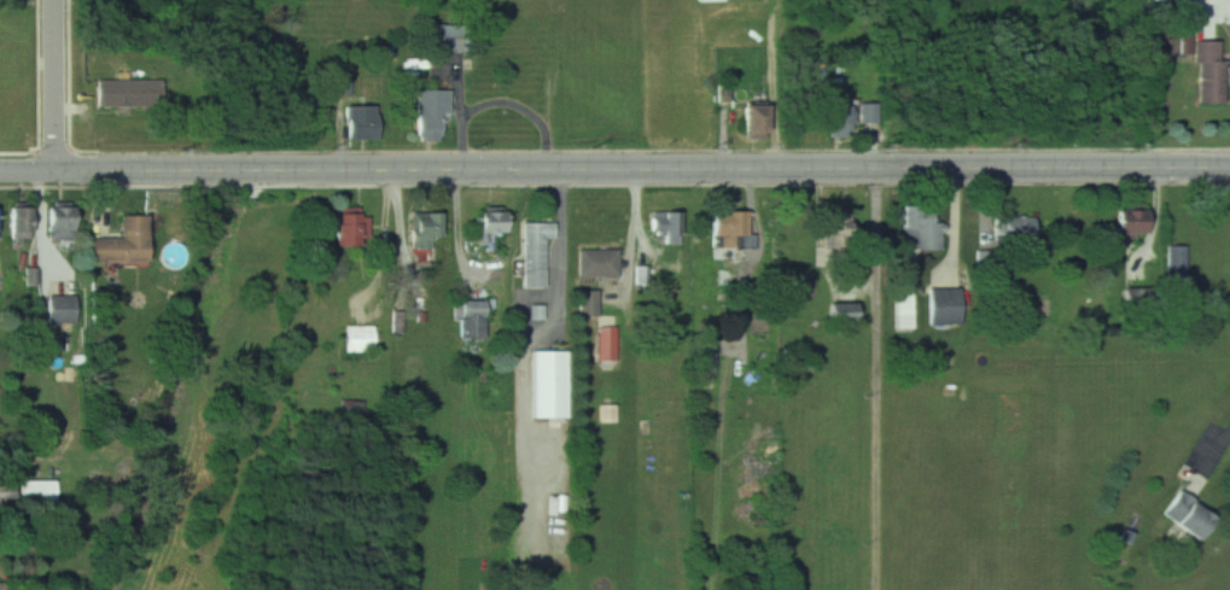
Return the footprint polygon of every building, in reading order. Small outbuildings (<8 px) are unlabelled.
[(463,51),(463,23),(423,23),(423,51),(463,51)] [(1223,40),(1196,40),(1196,102),(1223,102),(1223,40)] [(97,108),(162,108),(162,80),(97,80),(97,108)] [(450,89),(416,89),(416,141),(441,141),(441,120),(450,120),(450,89)] [(880,102),(825,102),(825,135),(850,135),(850,123),(880,123),(880,102)] [(741,104),(741,137),(766,137),(766,104),(741,104)] [(346,139),(377,139),(377,106),(346,106),(346,139)] [(73,203),(46,203),(46,239),(73,239),(73,203)] [(942,251),(942,223),(937,223),(937,204),(902,205),(902,251),(942,251)] [(30,206),(8,206),(8,239),(30,239),(30,206)] [(1114,206),(1114,233),(1147,233),(1147,206),(1114,206)] [(360,208),(334,208),(334,244),(369,244),(369,217),(360,217),(360,208)] [(476,211),(476,243),(495,243),(495,234),(507,234),(507,211),(476,211)] [(431,212),(412,212),(412,249),(431,249),(431,212)] [(682,212),(654,212),(654,249),(682,249),(682,212)] [(710,239),(746,239),(746,212),(710,212),(710,239)] [(145,263),(145,215),(118,215),(118,238),(88,238),(88,262),(145,263)] [(822,260),(849,260),(849,217),(822,217),(822,260)] [(1033,242),(1033,217),(995,217),(995,242),(1033,242)] [(546,238),(556,238),(556,222),(524,222),(524,287),(546,287),(546,238)] [(1187,276),(1187,244),(1168,244),(1168,276),(1187,276)] [(619,276),(619,248),(578,248),(578,276),(619,276)] [(928,324),(961,324),(961,289),(928,289),(928,324)] [(600,316),(600,290),(579,290),(579,316),(600,316)] [(914,290),(896,290),(896,330),(914,330),(914,290)] [(46,296),(46,323),(74,323),(74,296),(46,296)] [(485,338),(485,300),(457,300),(457,338),(485,338)] [(858,322),(858,303),(826,303),(826,322),(858,322)] [(374,352),(373,325),(343,325),(344,352),(374,352)] [(565,418),(565,350),(530,350),(530,418),(565,418)] [(22,501),(57,501),(57,479),(22,479),(22,501)] [(11,498),(11,485),(0,485),(0,498),(11,498)] [(1162,510),(1189,540),(1211,520),(1184,490),(1162,510)]
